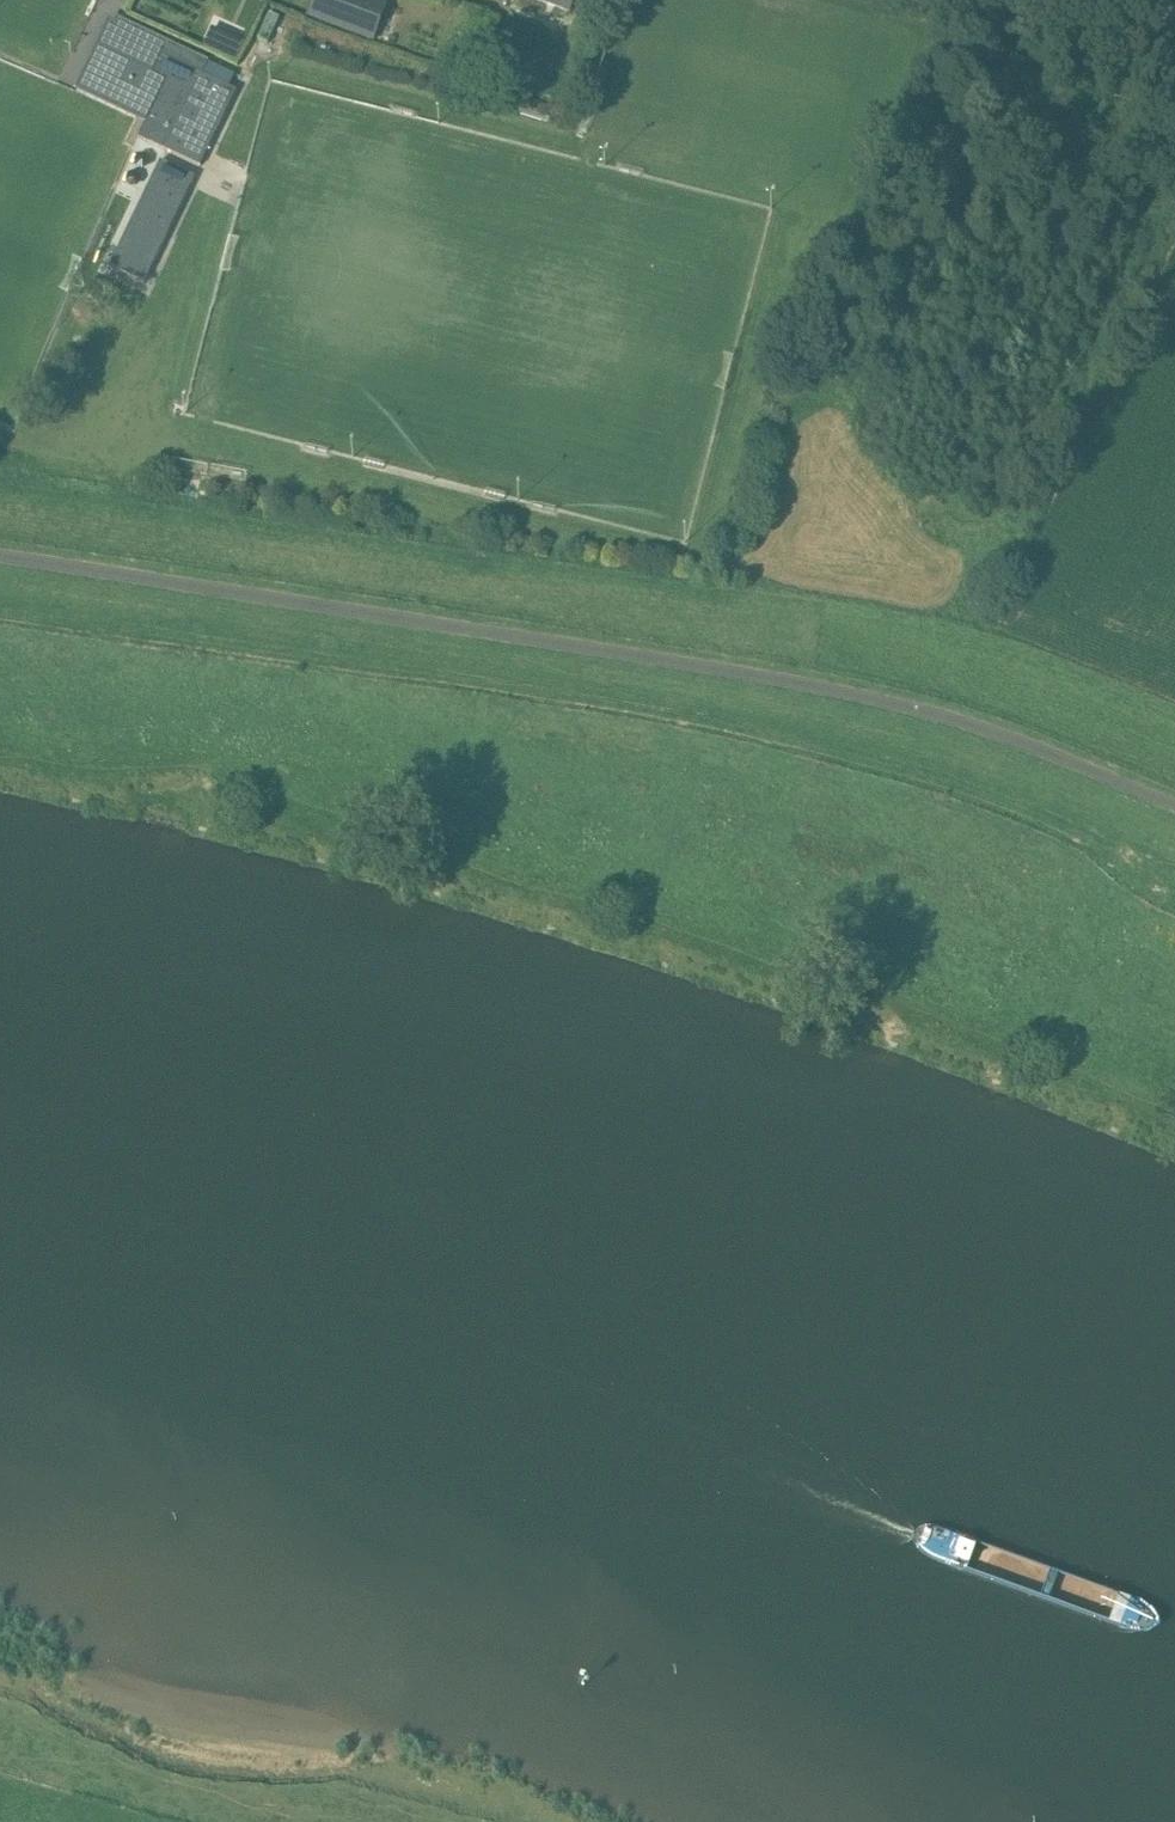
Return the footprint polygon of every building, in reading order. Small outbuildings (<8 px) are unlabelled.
[(389,4),(377,0),(313,0),(308,15),(375,40),(389,4)] [(568,13),(573,0),(535,0),(568,13)] [(210,62),(118,18),(101,54),(97,52),(91,64),(99,67),(91,83),(153,113),(142,137),(201,166),(202,165),(197,162),(204,147),(209,150),(237,92),(203,75),(210,62)] [(211,28),(203,46),(236,61),(245,42),(211,28)] [(195,178),(161,161),(110,267),(144,284),(195,178)]
